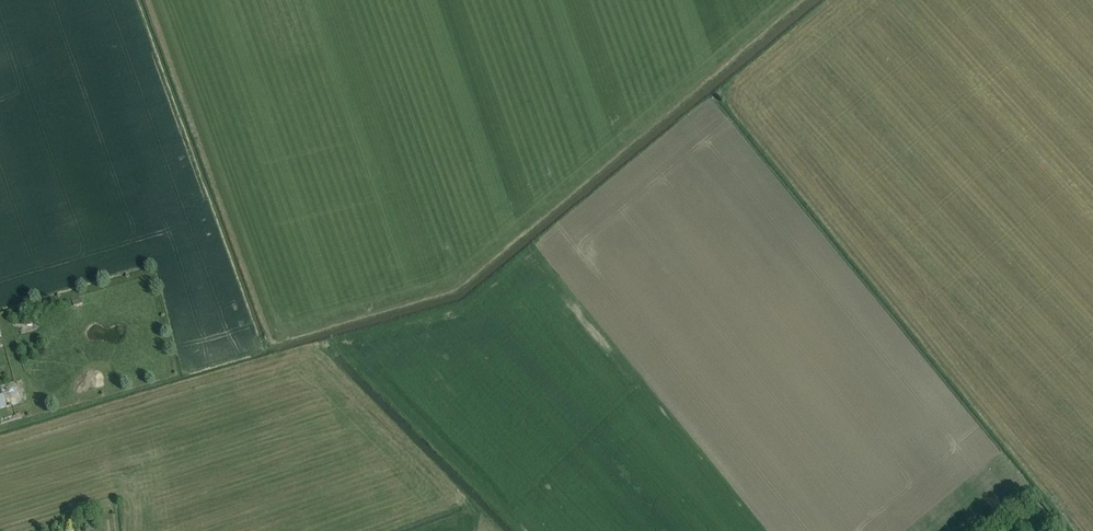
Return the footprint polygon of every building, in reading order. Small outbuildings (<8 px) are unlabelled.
[(5,407),(12,405),(5,385),(0,387),(0,409),(5,407)]
